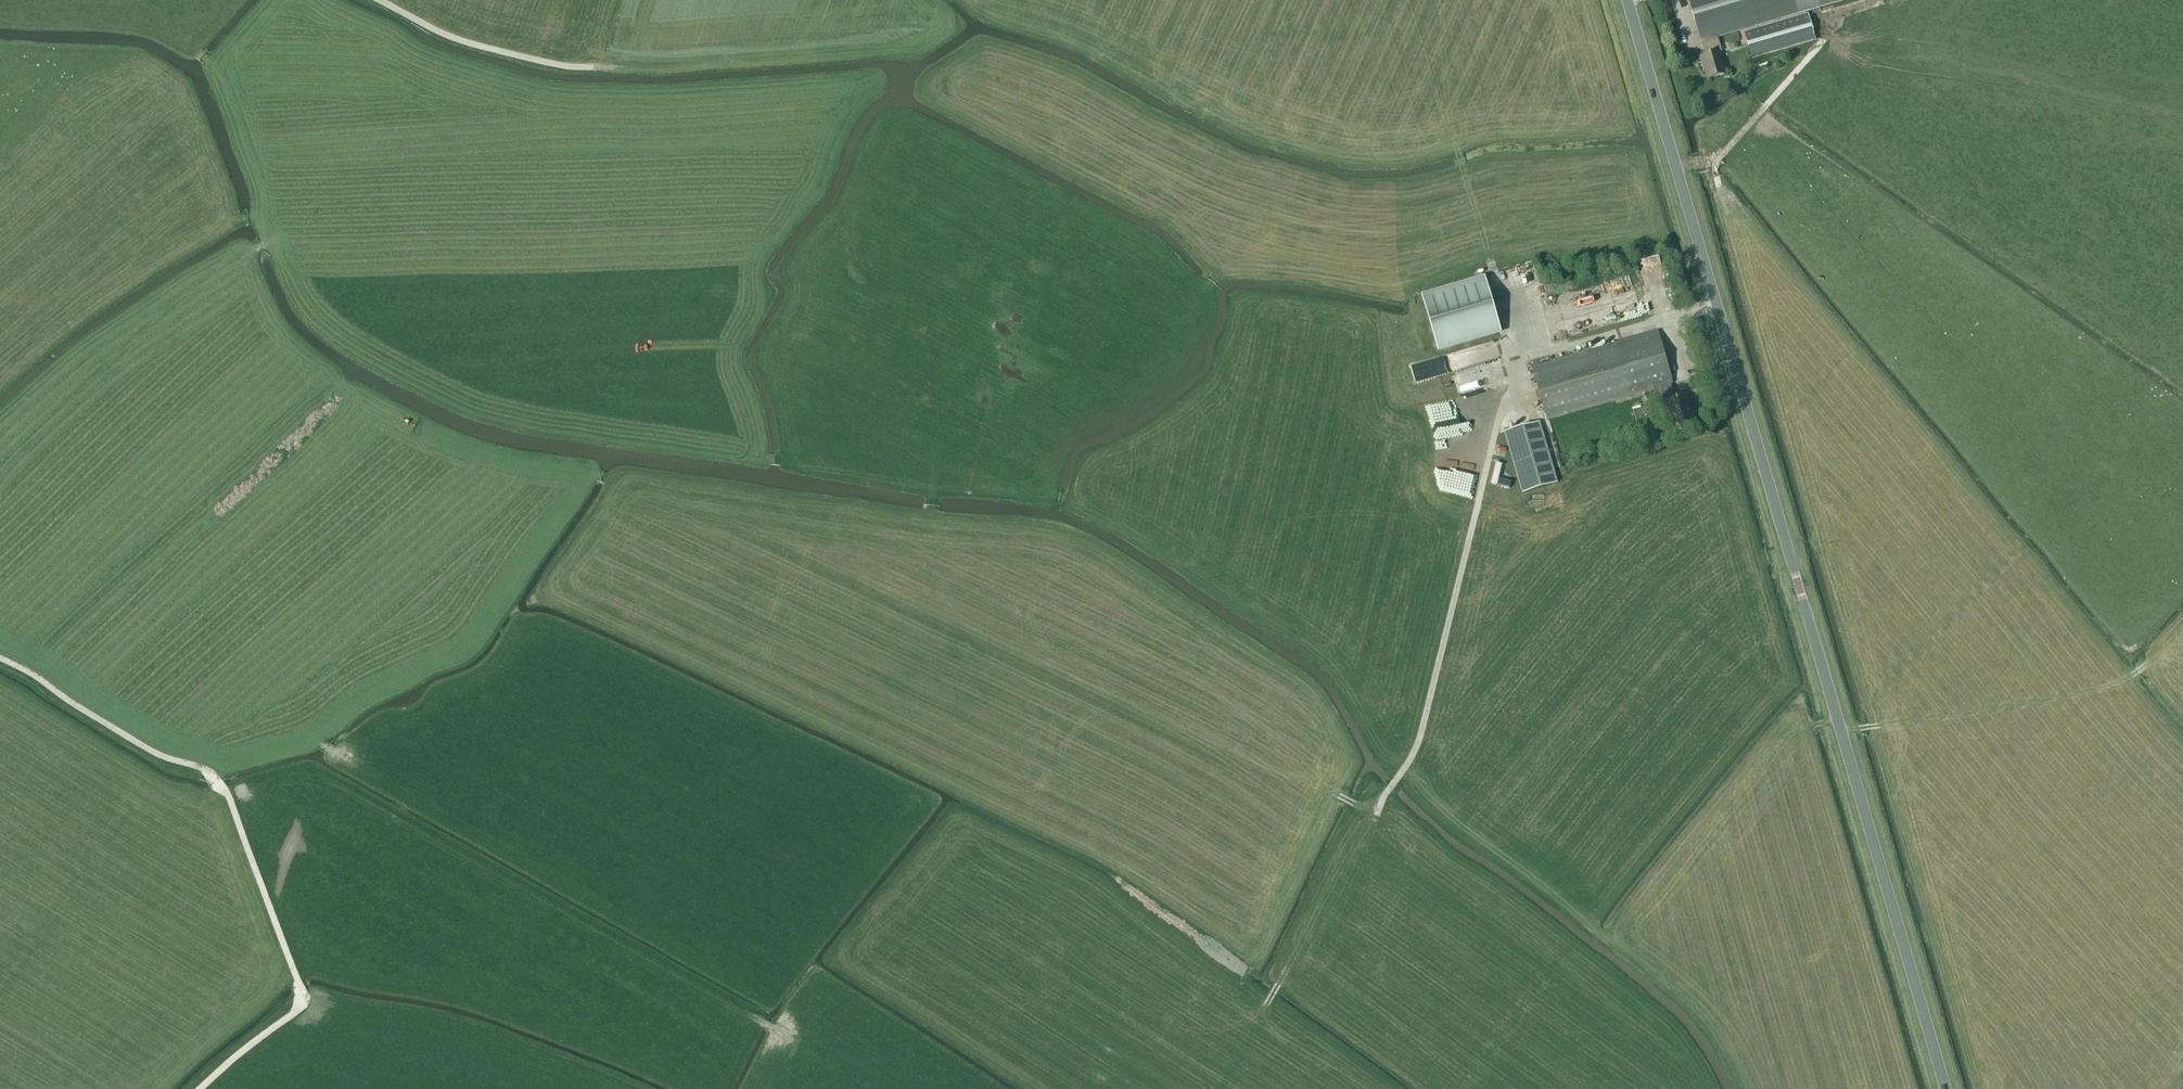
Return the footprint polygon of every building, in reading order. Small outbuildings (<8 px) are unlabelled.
[(1704,65),(1709,79),(1725,74),(1719,52),(1722,52),(1717,38),(1845,0),(1689,0),(1705,56),(1700,57),(1703,66),(1704,65)] [(1752,59),(1810,41),(1815,40),(1808,14),(1787,20),(1744,33),(1752,59)] [(1484,275),(1421,294),(1438,352),(1501,333),(1484,275)] [(1596,298),(1597,303),(1611,300),(1609,295),(1596,298)] [(1593,299),(1580,303),(1582,309),(1595,305),(1593,299)] [(1671,384),(1673,383),(1657,331),(1532,368),(1547,420),(1653,389),(1658,404),(1668,401),(1676,430),(1695,424),(1686,395),(1675,399),(1671,384)] [(1505,431),(1522,492),(1557,482),(1539,422),(1505,431)]
